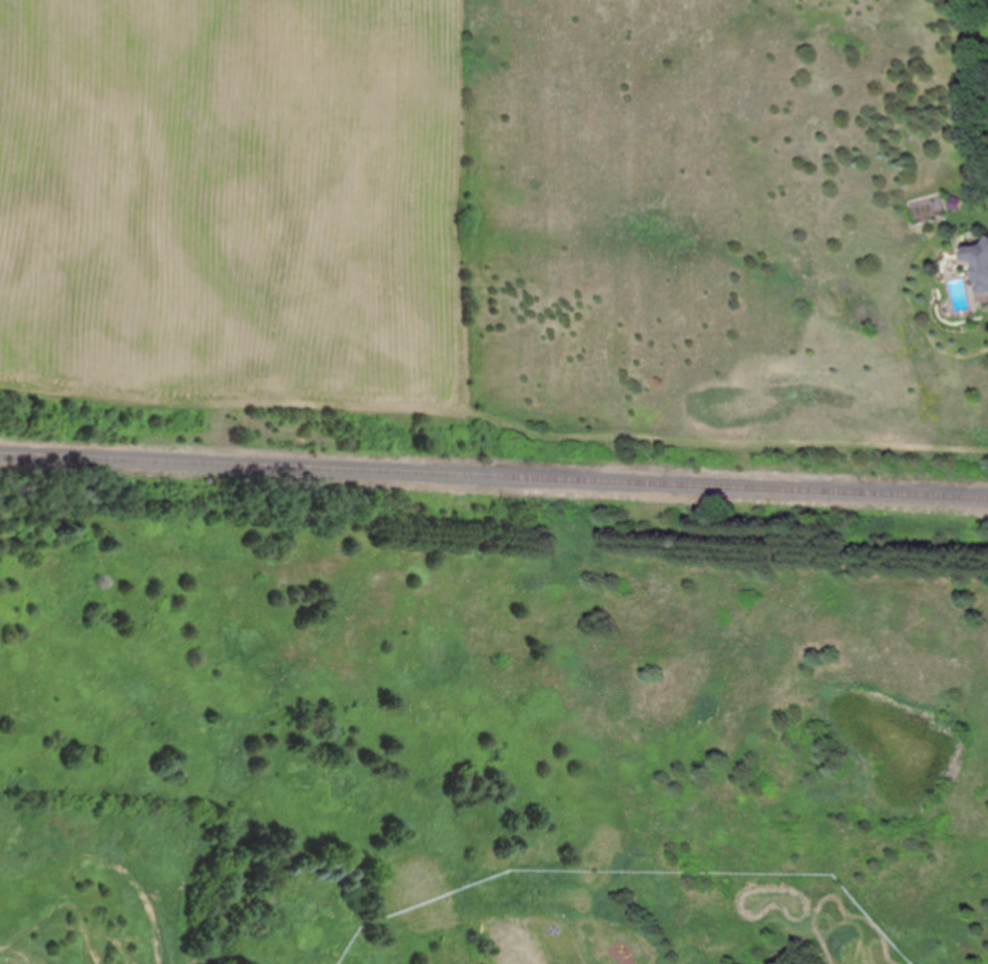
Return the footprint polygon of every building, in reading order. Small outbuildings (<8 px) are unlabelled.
[(976,263),(983,267),(977,279),(987,285),(987,241),(976,263)]
